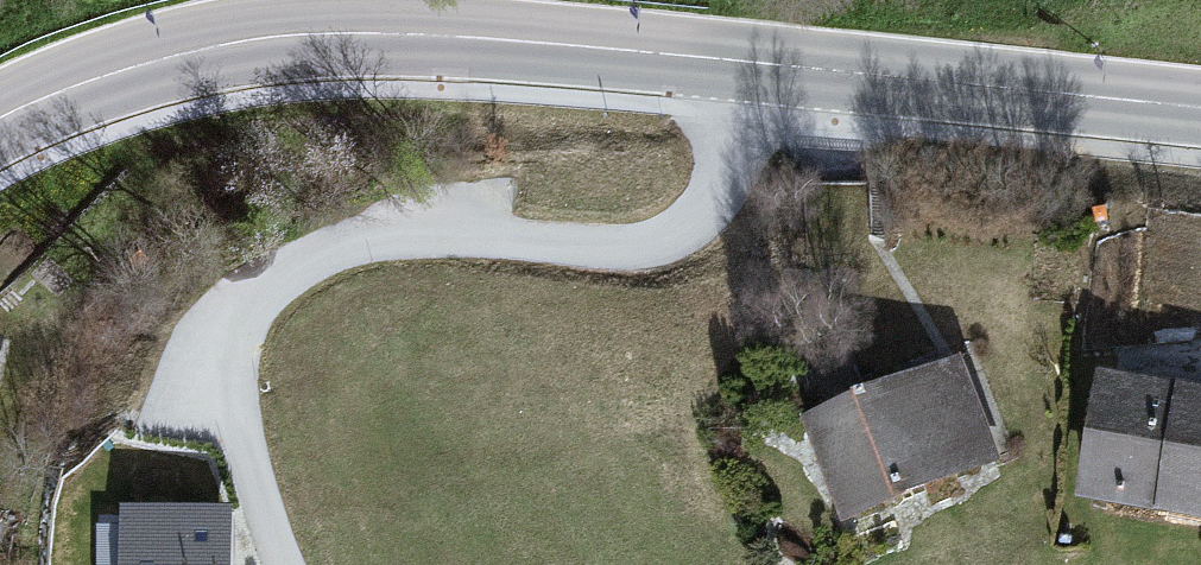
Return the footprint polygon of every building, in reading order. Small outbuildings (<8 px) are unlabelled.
[(954,364),(799,430),(848,530),(1005,469),(954,364)] [(1109,376),(1094,506),(1200,525),(1200,393),(1109,376)] [(125,528),(125,564),(232,564),(232,528),(125,528)]
